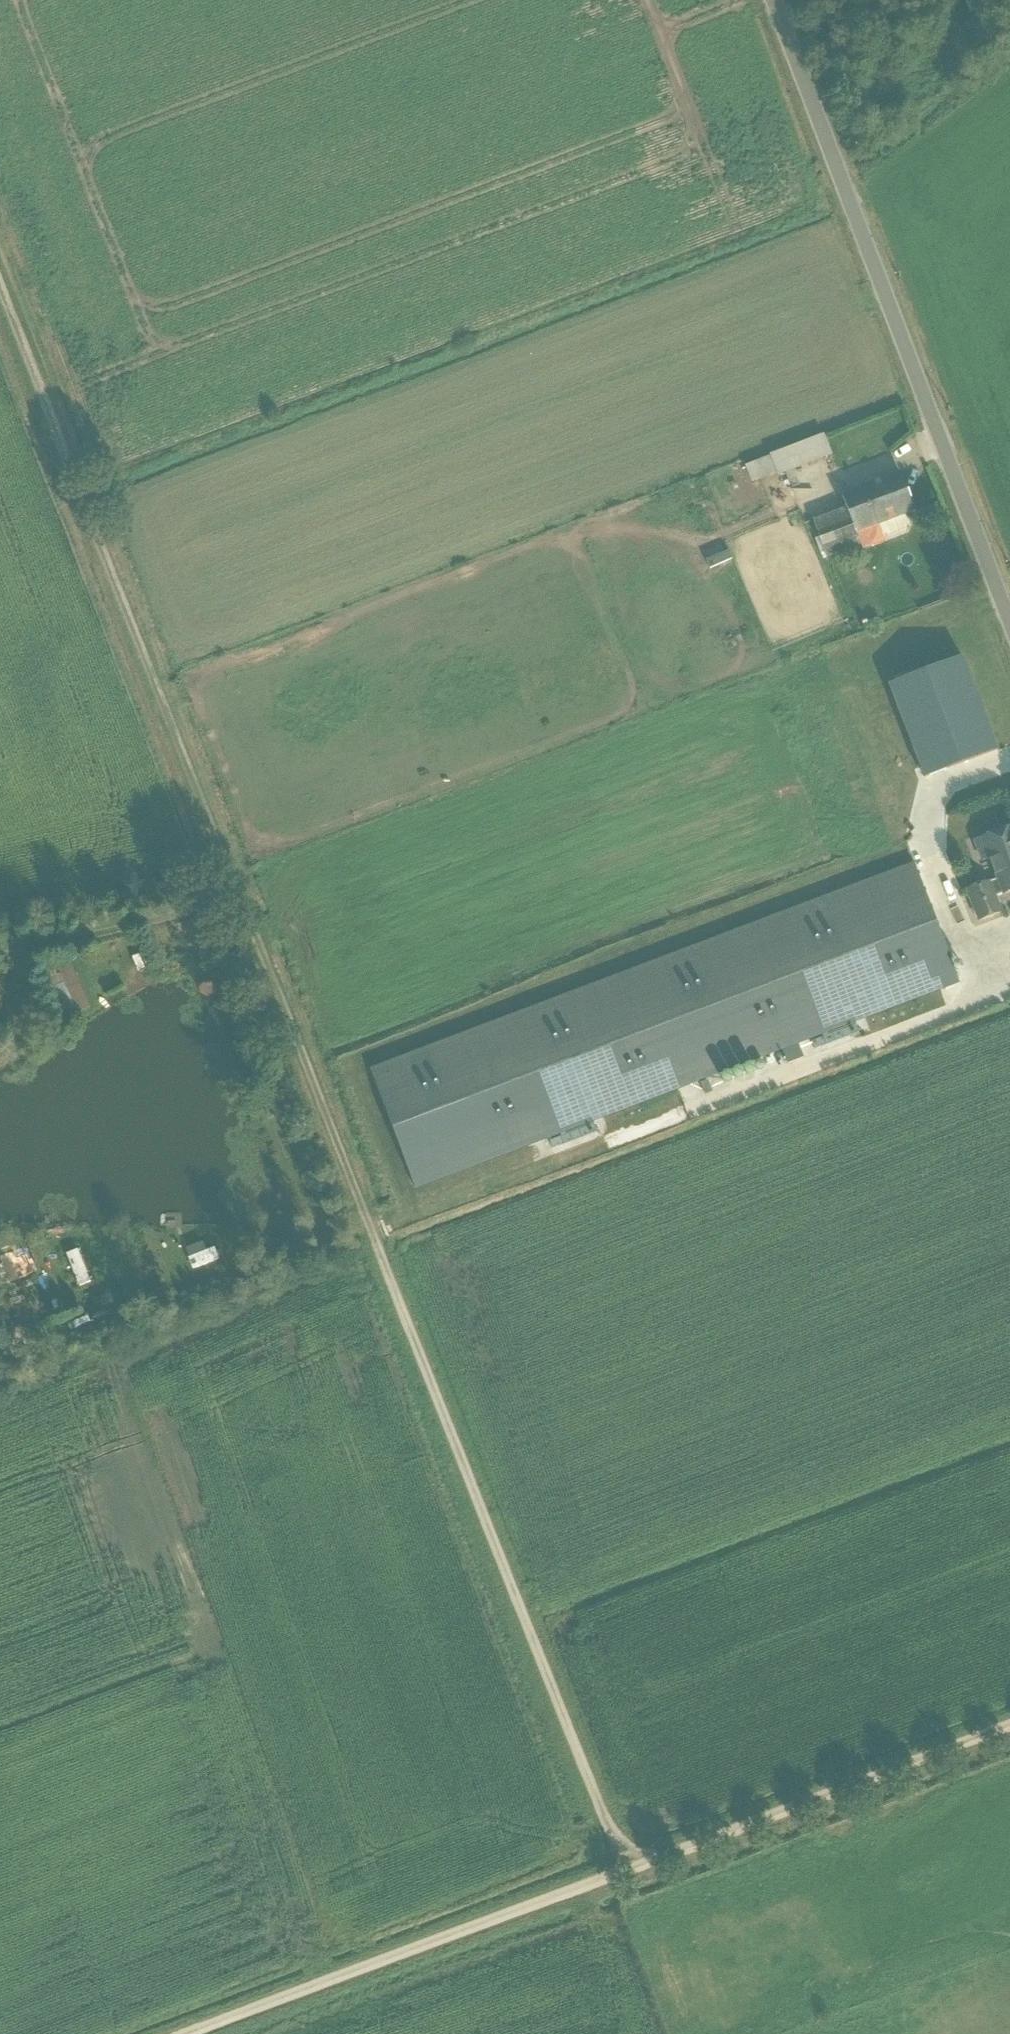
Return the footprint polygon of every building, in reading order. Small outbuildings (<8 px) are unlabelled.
[(741,459),(748,481),(829,457),(822,435),(741,459)] [(915,512),(900,474),(842,496),(847,509),(814,521),(828,559),(861,546),(857,534),(878,526),(882,535),(883,535),(888,537),(906,530),(908,525),(905,516),(915,512)] [(974,843),(981,863),(988,860),(996,880),(991,882),(991,881),(965,891),(976,922),(1001,913),(995,898),(1009,893),(1009,829),(974,843)] [(914,862),(371,1069),(417,1189),(782,1051),(788,1064),(803,1058),(799,1044),(822,1036),(823,1038),(812,1042),(815,1049),(858,1033),(856,1026),(828,1036),(827,1034),(959,983),(914,862)] [(212,968),(223,963),(212,933),(200,938),(212,968)] [(46,982),(64,1023),(79,1016),(78,1013),(90,1008),(70,962),(65,964),(63,959),(52,963),(51,961),(42,965),(49,980),(46,982)] [(235,996),(228,977),(218,981),(223,995),(225,994),(227,999),(235,996)] [(76,1250),(65,1255),(79,1289),(90,1284),(76,1250)] [(24,1259),(10,1265),(18,1283),(31,1278),(24,1259)]
